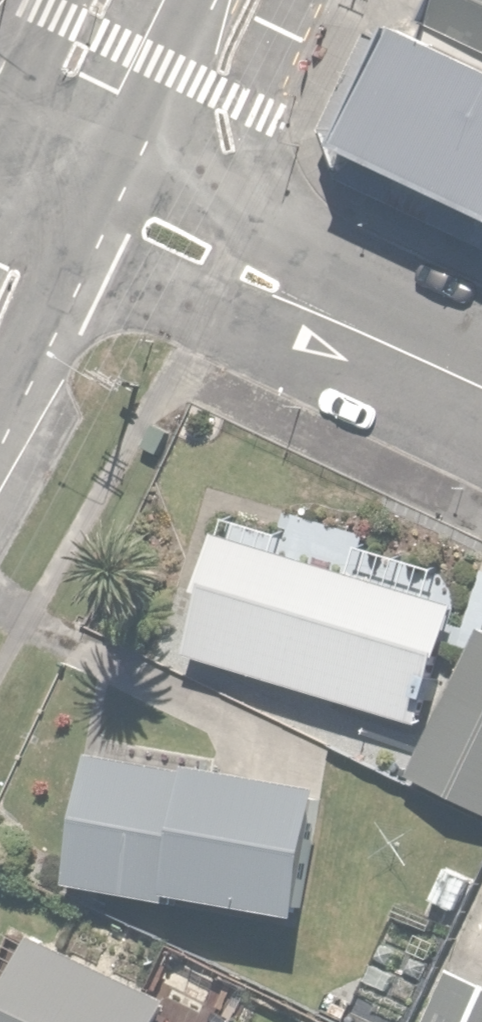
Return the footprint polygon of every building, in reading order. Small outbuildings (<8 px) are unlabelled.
[(481,56),(481,0),(419,0),(409,21),(429,31),(481,56)] [(429,31),(367,161),(481,216),(481,56),(429,31)] [(464,593),(216,525),(181,651),(429,720),(464,593)] [(481,625),(412,774),(481,806),(481,626),(481,625)] [(333,789),(94,747),(71,880),(310,922),(333,789)] [(40,936),(0,1021),(165,1021),(176,1000),(40,936)] [(454,963),(425,1021),(481,1021),(481,977),(454,963)]
